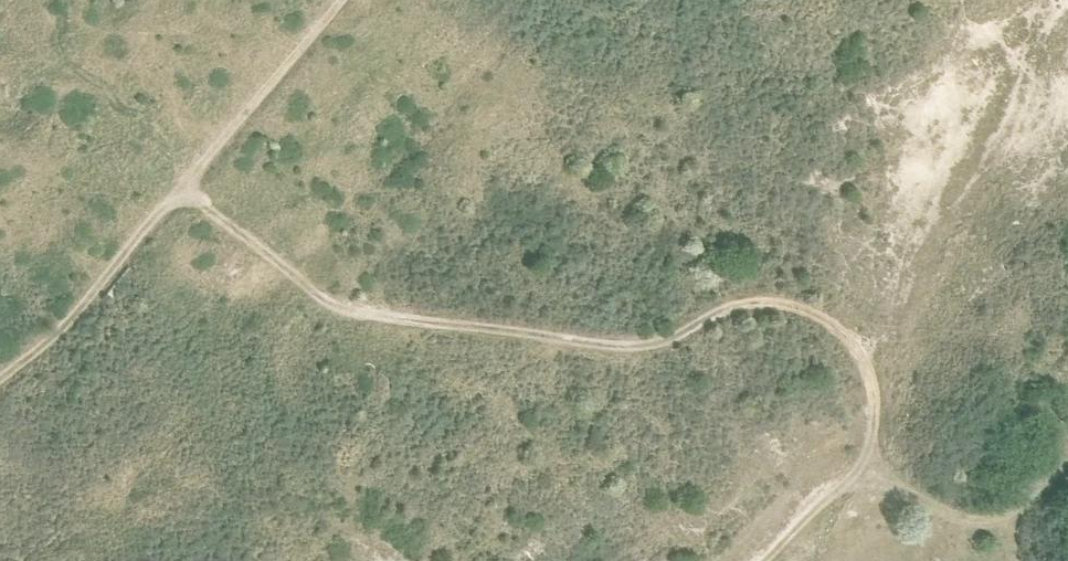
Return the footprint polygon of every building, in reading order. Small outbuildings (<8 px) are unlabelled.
[(755,21),(739,19),(739,27),(761,29),(768,37),(769,46),(793,45),(793,22),(772,3),(755,21)]
